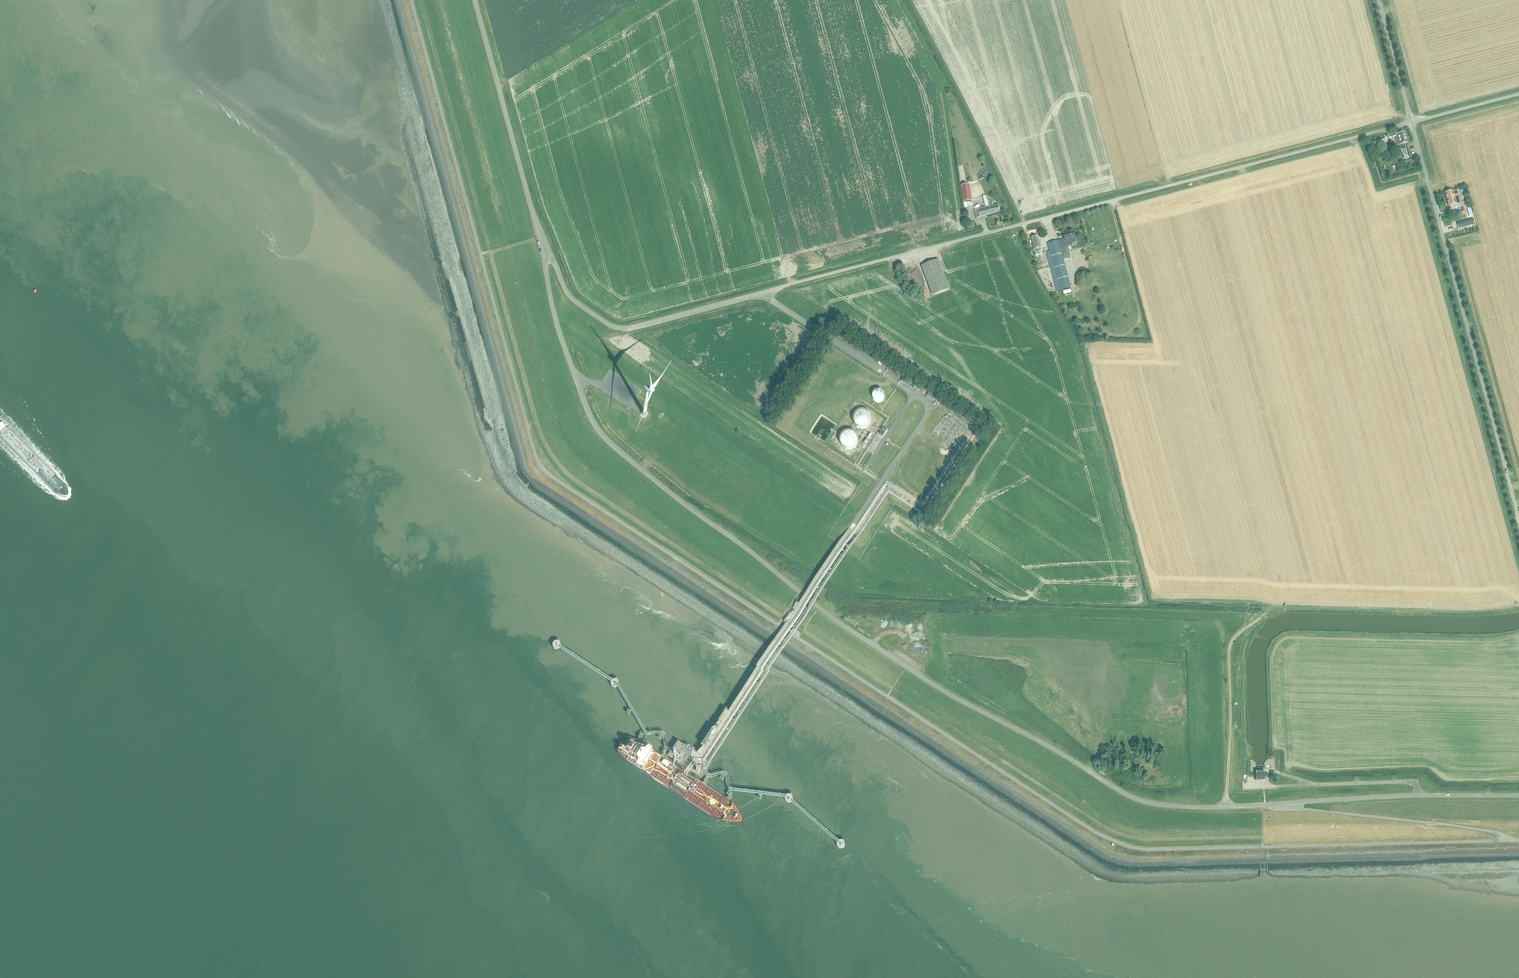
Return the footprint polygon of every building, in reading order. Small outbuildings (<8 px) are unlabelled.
[(1405,133),(1403,133),(1402,131),(1387,135),(1388,139),(1395,137),(1396,140),(1398,140),(1400,145),(1407,143),(1405,133)] [(1378,140),(1369,143),(1370,149),(1380,146),(1378,140)] [(1411,162),(1408,149),(1402,151),(1405,164),(1411,162)] [(970,185),(961,186),(963,202),(972,201),(970,185)] [(1453,191),(1445,193),(1449,210),(1462,206),(1458,191),(1453,192),(1453,191)] [(986,208),(974,211),(977,218),(1000,212),(998,206),(993,207),(993,206),(992,204),(988,205),(986,196),(984,196),(984,199),(986,208)] [(1471,219),(1457,223),(1459,229),(1472,225),(1471,219)] [(1068,233),(1063,234),(1065,239),(1066,246),(1067,246),(1067,247),(1070,246),(1068,241),(1076,239),(1074,231),(1073,232),(1073,230),(1068,231),(1068,233)] [(1034,250),(1040,248),(1037,236),(1031,238),(1034,250)] [(1050,251),(1046,251),(1057,291),(1071,287),(1063,260),(1070,258),(1067,247),(1067,246),(1066,246),(1065,239),(1048,244),(1050,251)] [(1041,265),(1048,264),(1046,253),(1039,254),(1040,260),(1041,260),(1041,265)] [(938,261),(922,267),(932,295),(949,289),(938,261)] [(914,390),(917,384),(905,376),(901,382),(914,390)] [(883,397),(884,396),(883,395),(883,393),(883,392),(882,392),(881,391),(880,390),(879,390),(878,390),(877,390),(876,390),(874,391),(873,392),(872,393),(872,395),(872,398),(873,399),(873,400),(874,400),(875,401),(876,401),(877,401),(879,401),(880,401),(882,400),(882,399),(883,398),(883,397)] [(871,422),(871,420),(871,418),(870,416),(869,415),(869,413),(867,412),(866,411),(865,411),(862,411),(861,411),(859,411),(857,412),(856,413),(855,414),(854,416),(853,417),(853,419),(853,421),(853,423),(854,425),(855,426),(856,427),(858,428),(859,428),(861,429),(863,429),(865,428),(867,427),(868,426),(870,425),(870,423),(871,422)] [(857,442),(857,441),(857,439),(856,437),(856,436),(855,435),(853,434),(852,433),(851,432),(849,432),(847,432),(846,432),(844,433),(843,434),(842,435),(841,437),(840,438),(840,441),(840,442),(840,444),(841,445),(842,447),(843,448),(845,449),(846,449),(848,449),(850,449),(851,449),(853,448),(854,447),(856,445),(856,444),(857,442)] [(1265,781),(1265,773),(1265,772),(1260,772),(1256,772),(1256,781),(1261,781),(1265,781)]
